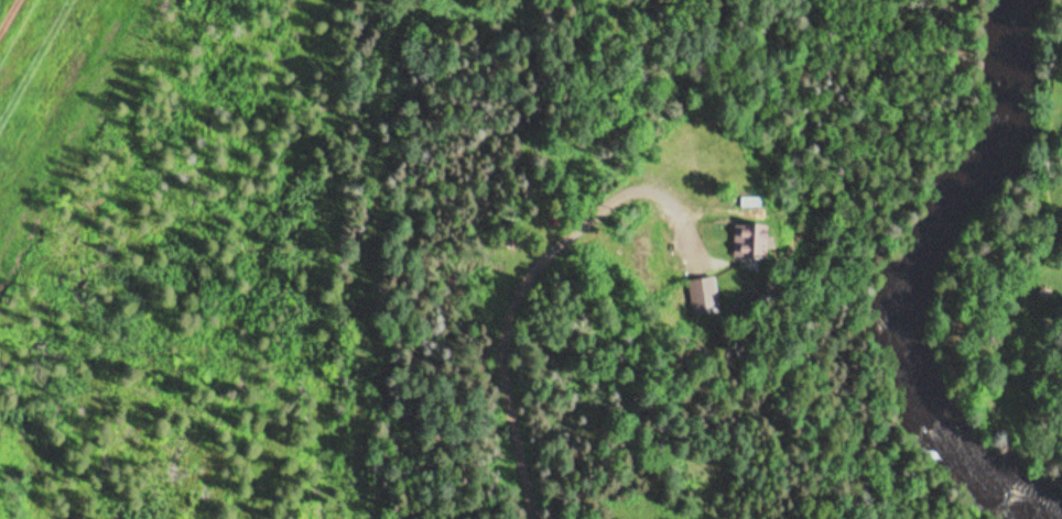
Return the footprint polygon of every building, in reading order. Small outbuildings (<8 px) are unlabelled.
[(777,259),(778,224),(738,223),(737,258),(777,259)]
